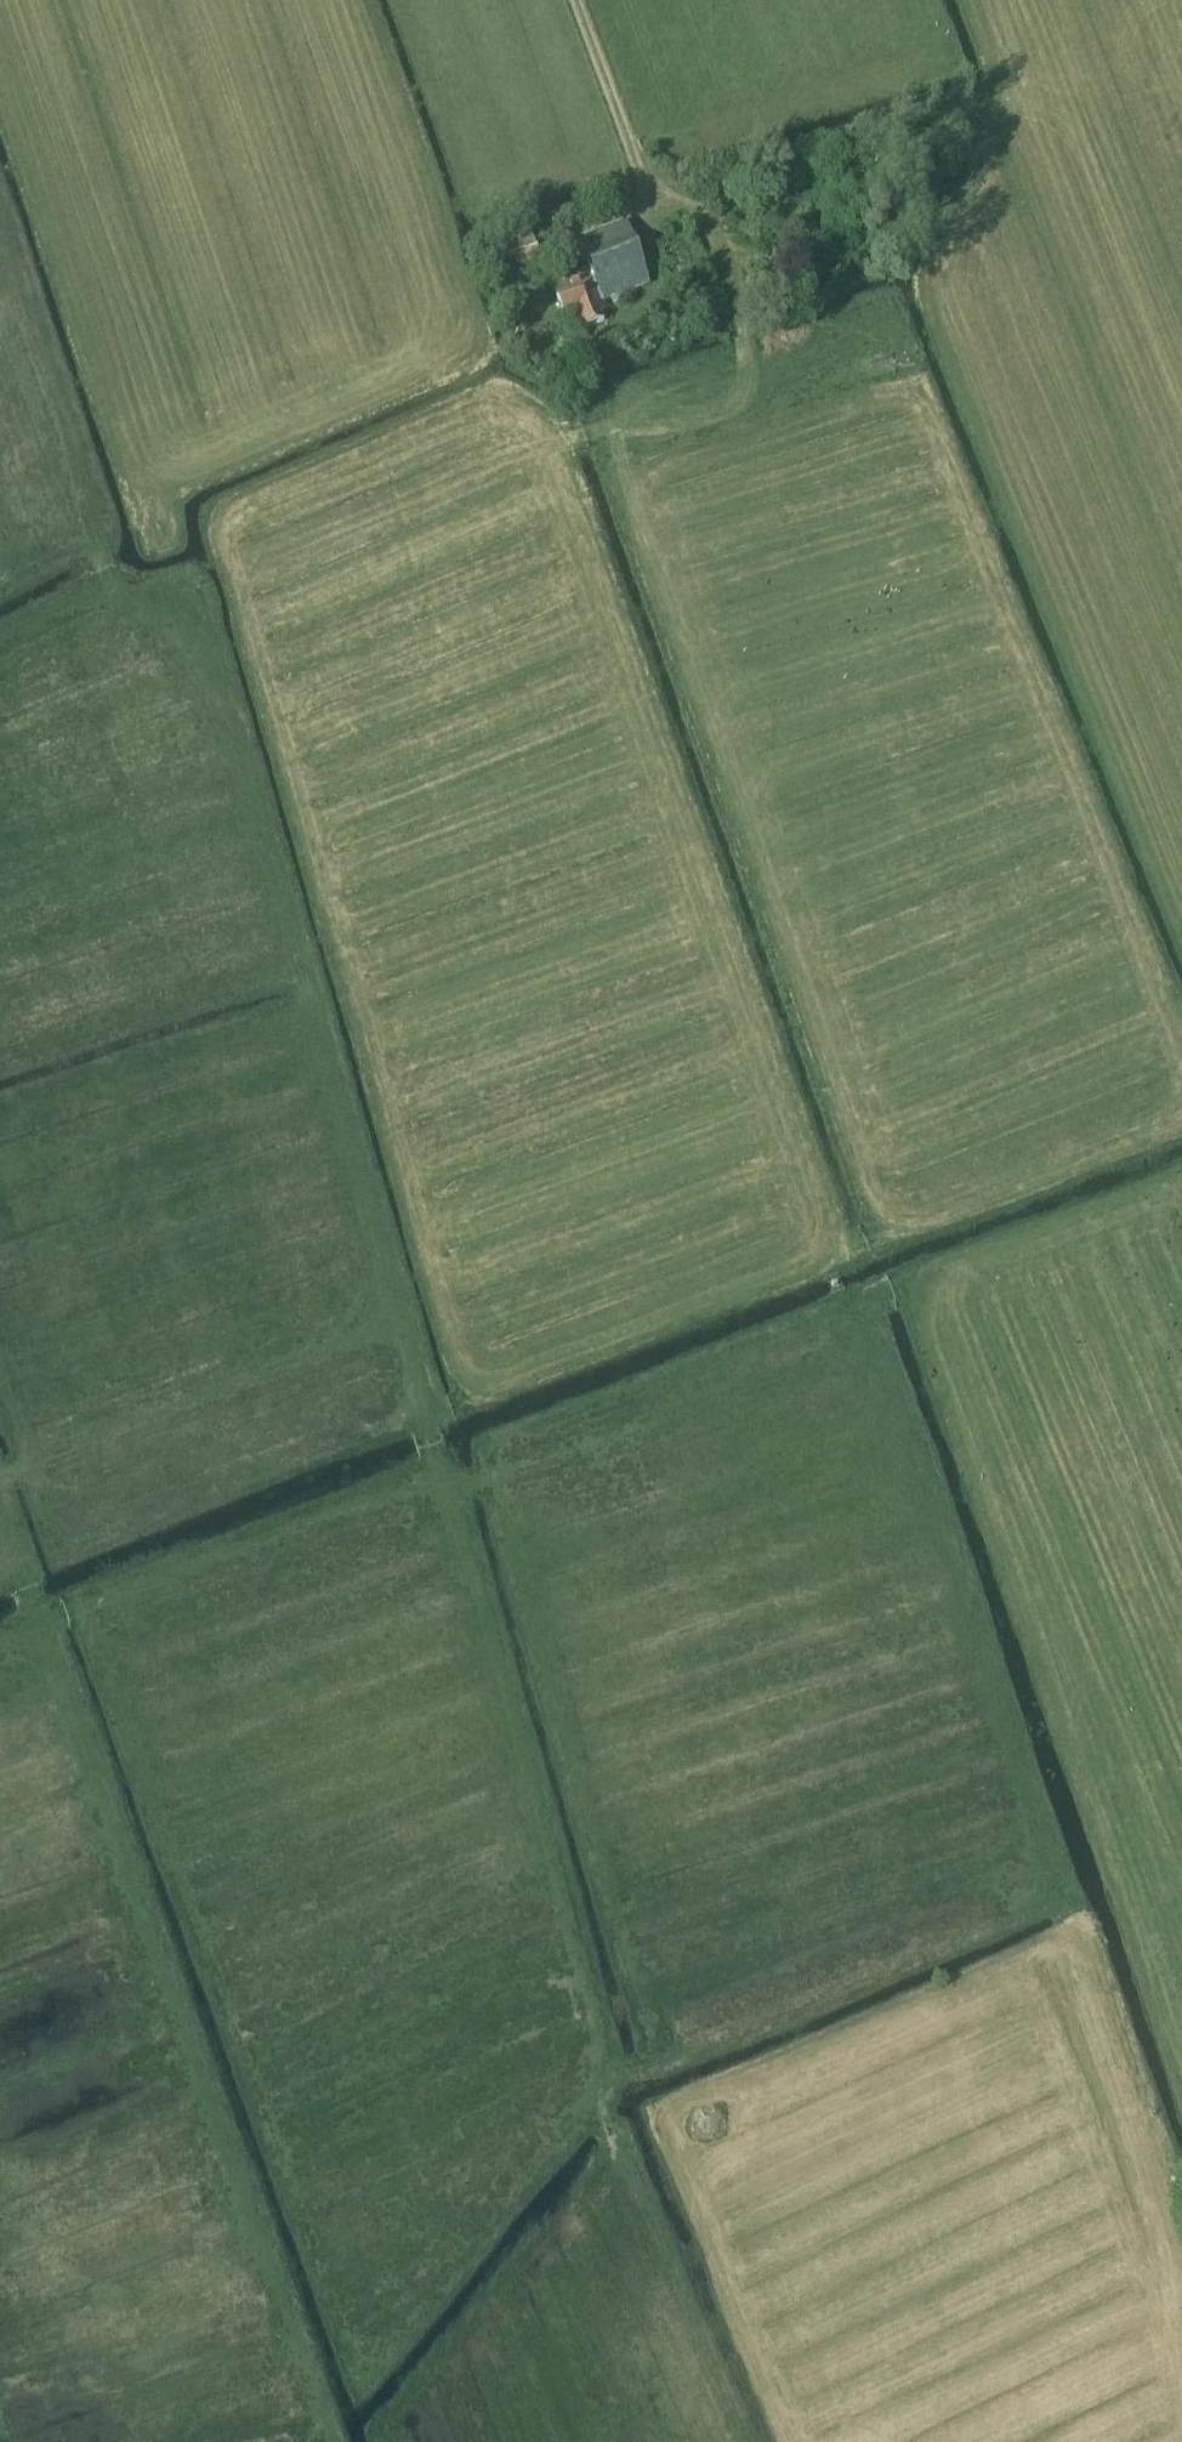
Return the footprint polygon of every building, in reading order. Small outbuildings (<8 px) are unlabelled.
[(651,279),(630,220),(583,237),(597,276),(583,281),(580,275),(572,278),(575,284),(558,290),(566,313),(573,311),(580,329),(608,319),(604,308),(609,306),(605,296),(651,279)] [(544,263),(532,226),(487,240),(499,278),(544,263)]
